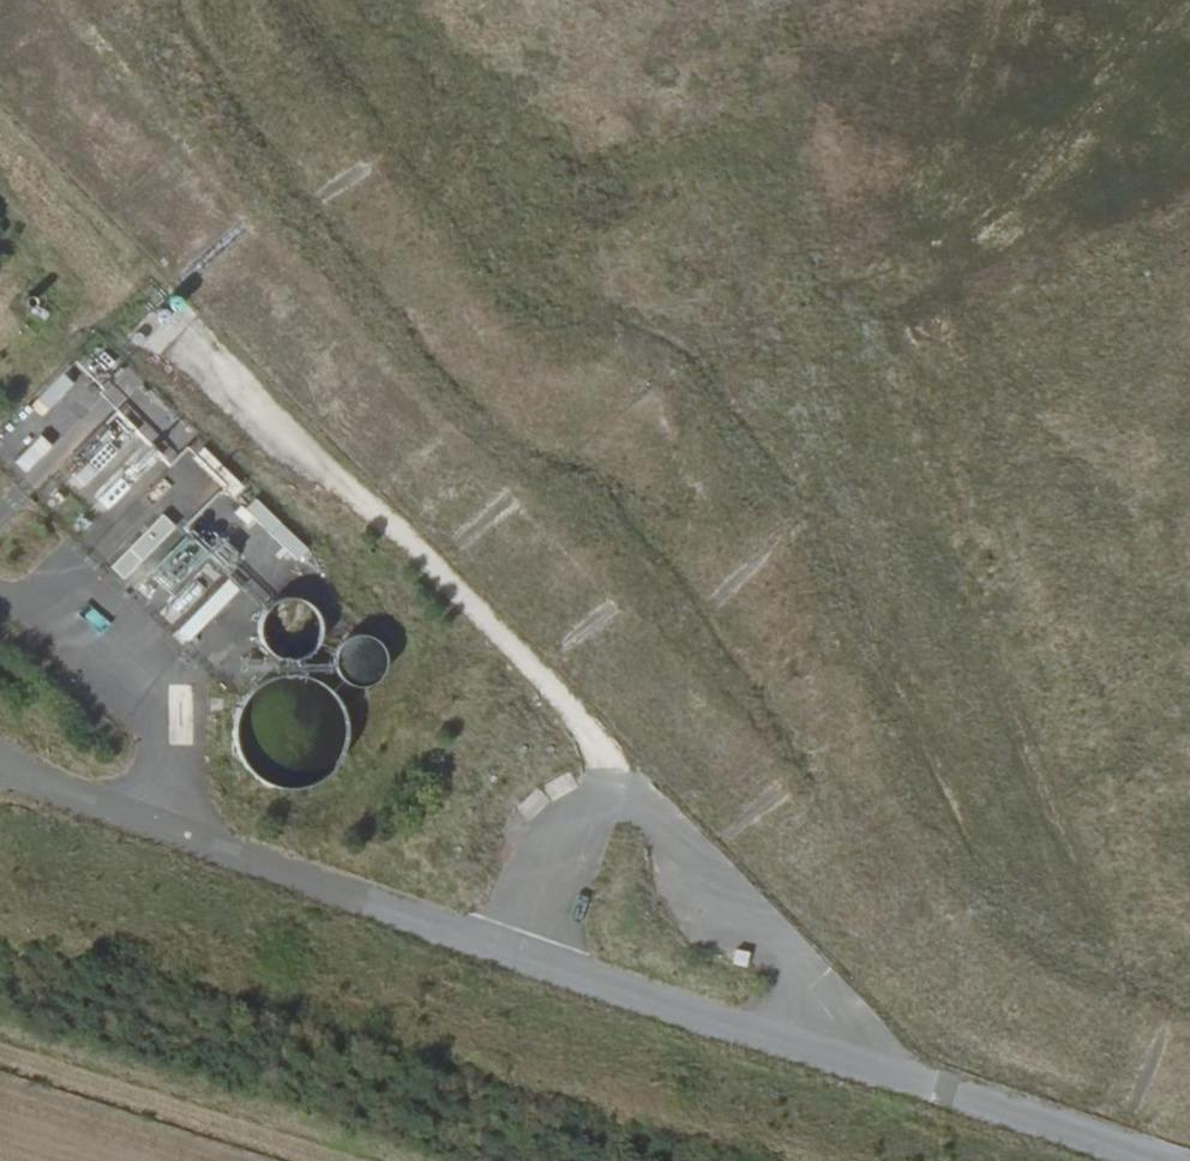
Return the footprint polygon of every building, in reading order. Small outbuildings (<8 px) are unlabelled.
[(98,512),(161,465),(139,436),(146,431),(120,396),(127,391),(147,418),(159,410),(124,364),(96,385),(120,416),(59,461),(98,512)] [(52,369),(31,402),(47,412),(68,379),(52,369)] [(37,418),(20,405),(0,433),(0,452),(8,458),(37,418)] [(33,432),(9,460),(24,473),(48,445),(33,432)] [(294,558),(304,547),(251,497),(240,508),(294,558)] [(120,581),(171,526),(155,511),(104,566),(120,581)] [(146,575),(171,595),(205,555),(181,534),(146,575)] [(220,585),(170,631),(180,641),(229,594),(220,585)] [(257,640),(264,646),(273,651),(283,652),(293,650),(302,644),(309,636),(312,626),(312,615),(308,605),(301,597),(292,592),(282,590),(272,592),(263,596),(256,603),(252,612),(251,622),(252,631),(257,640)] [(335,668),(341,673),(349,676),(357,676),(365,674),(372,669),(377,662),(379,654),(378,645),(375,638),(369,631),(362,627),(353,626),(345,628),(338,632),(333,638),(330,645),(329,653),(331,661),(335,668)] [(267,668),(251,676),(239,688),(230,704),(227,721),(230,739),(238,754),(250,767),(266,775),(283,778),(302,775),(319,765),(332,751),(339,732),(339,713),(333,695),(321,680),(304,670),(285,666),(267,668)]
